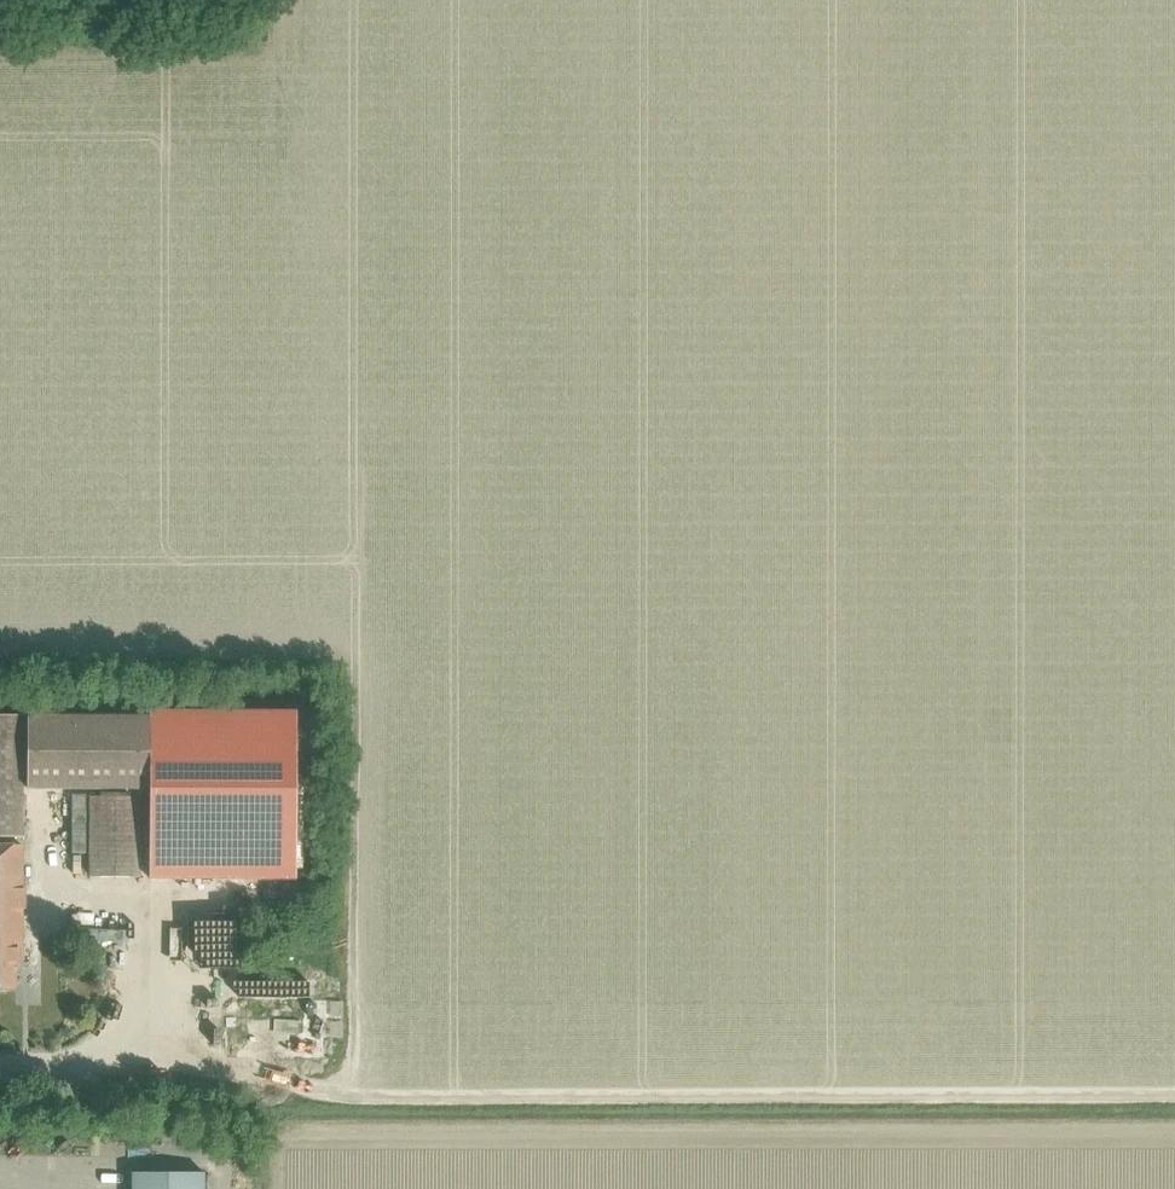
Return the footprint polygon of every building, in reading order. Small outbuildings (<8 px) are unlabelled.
[(139,798),(129,798),(89,798),(90,876),(139,876),(139,867),(148,867),(148,878),(295,877),(295,714),(148,715),(148,817),(139,817),(139,798)] [(129,798),(139,798),(139,817),(148,817),(148,715),(0,715),(0,837),(22,837),(21,789),(129,788),(129,798)] [(22,846),(0,846),(0,987),(15,987),(15,962),(22,962),(22,846)] [(205,941),(201,956),(223,962),(227,947),(205,941)] [(203,1172),(131,1172),(131,1188),(203,1188),(203,1172)]
